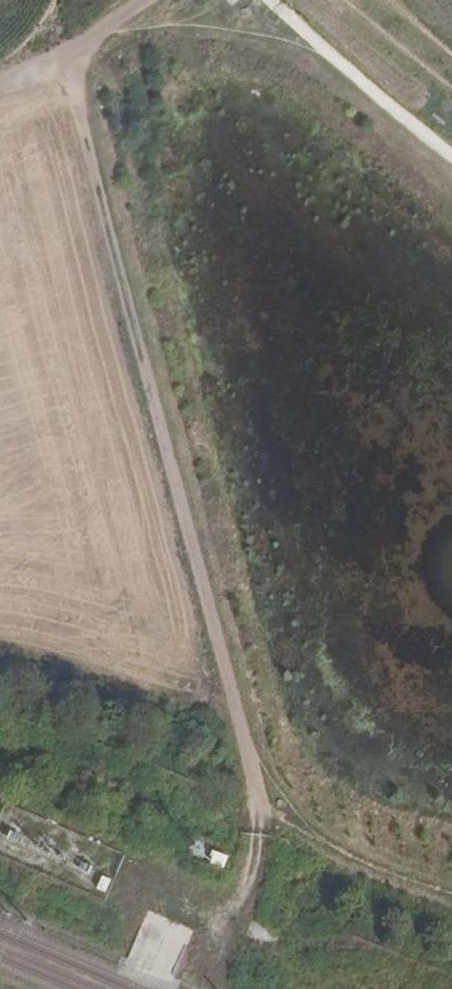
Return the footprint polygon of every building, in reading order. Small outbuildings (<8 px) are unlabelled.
[(113,880),(103,876),(97,889),(107,894),(113,880)] [(144,915),(133,965),(148,969),(149,965),(174,971),(184,923),(144,915)]
